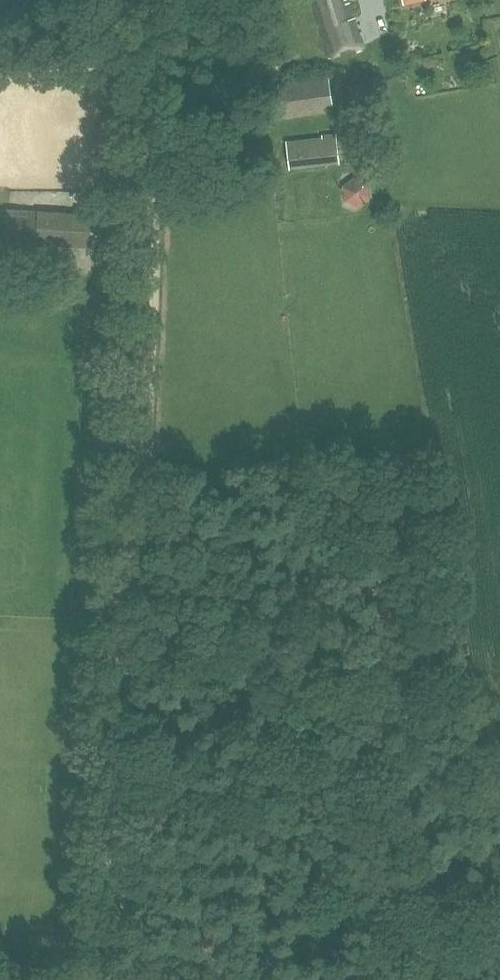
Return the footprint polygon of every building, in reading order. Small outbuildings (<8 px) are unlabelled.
[(365,47),(350,0),(313,0),(331,57),(365,47)] [(331,103),(328,79),(281,86),(284,110),(331,103)] [(291,166),(332,161),(331,152),(338,151),(336,139),(288,145),(291,166)] [(360,212),(379,201),(369,183),(350,194),(360,212)] [(95,246),(97,215),(9,210),(8,241),(95,246)]
